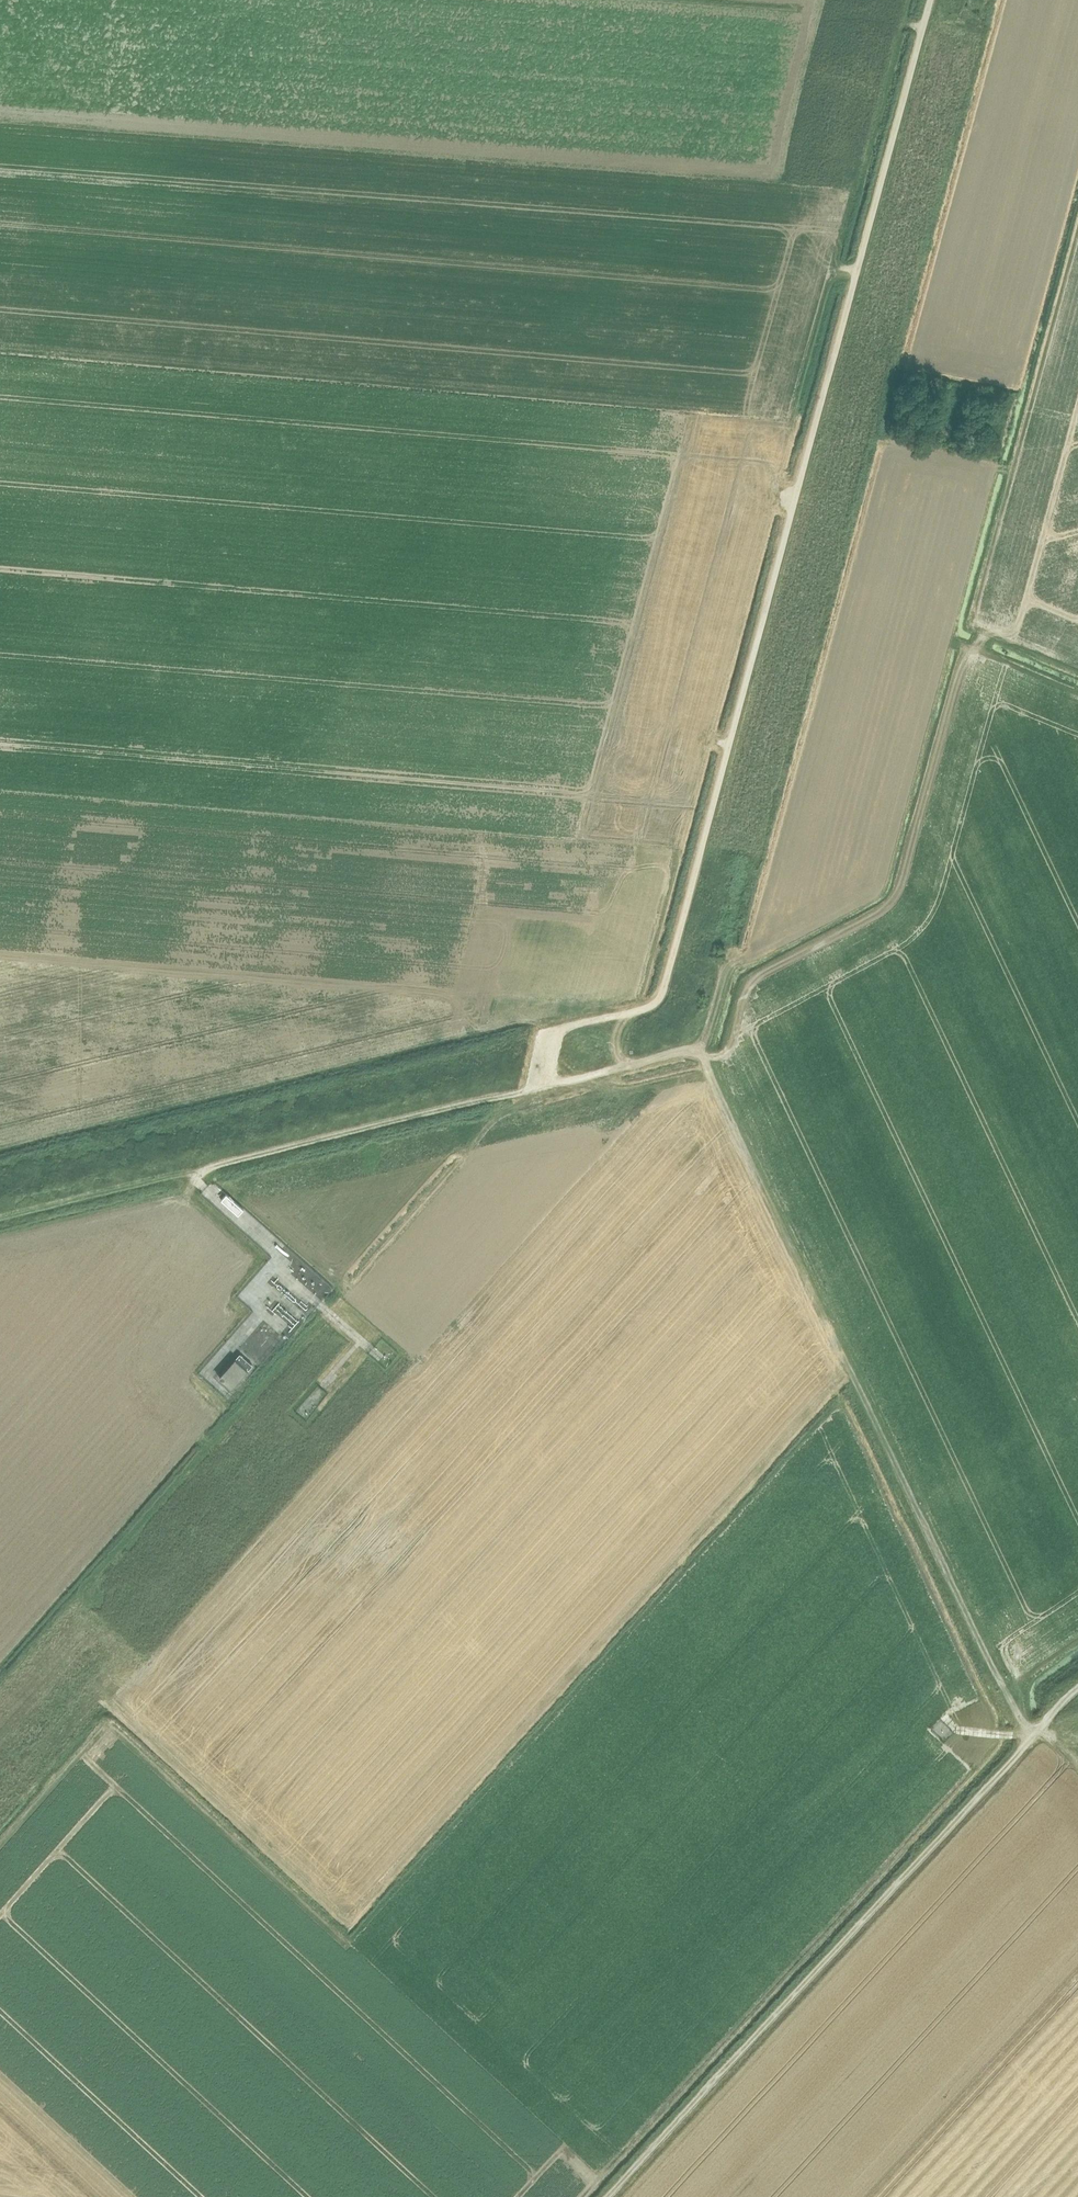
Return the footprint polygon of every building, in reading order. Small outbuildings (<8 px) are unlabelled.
[(221,1200),(238,1215),(244,1210),(227,1194),(221,1200)] [(277,1302),(271,1308),(291,1327),(297,1321),(277,1302)] [(240,1354),(219,1377),(232,1389),(253,1365),(240,1354)]
